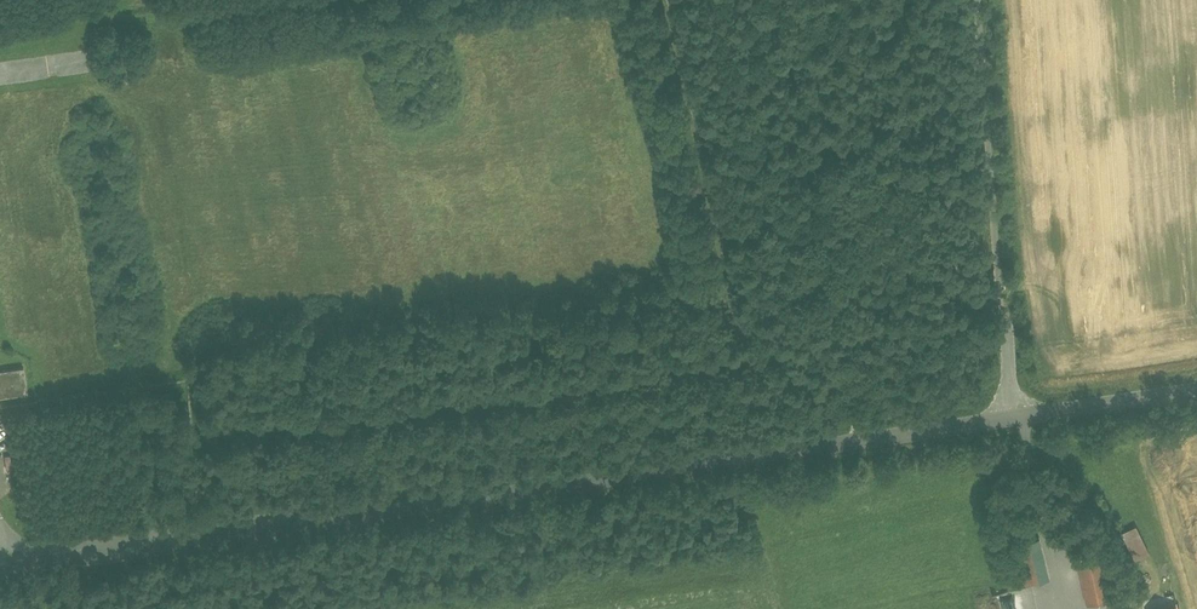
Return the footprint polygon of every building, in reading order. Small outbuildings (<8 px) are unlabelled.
[(26,398),(22,371),(0,375),(0,401),(26,398)] [(1138,524),(1122,531),(1134,559),(1150,552),(1138,524)] [(1023,543),(1012,545),(1017,567),(1022,585),(1049,579),(1039,539),(1023,543)] [(1112,548),(1077,555),(1088,604),(1123,597),(1112,548)]
